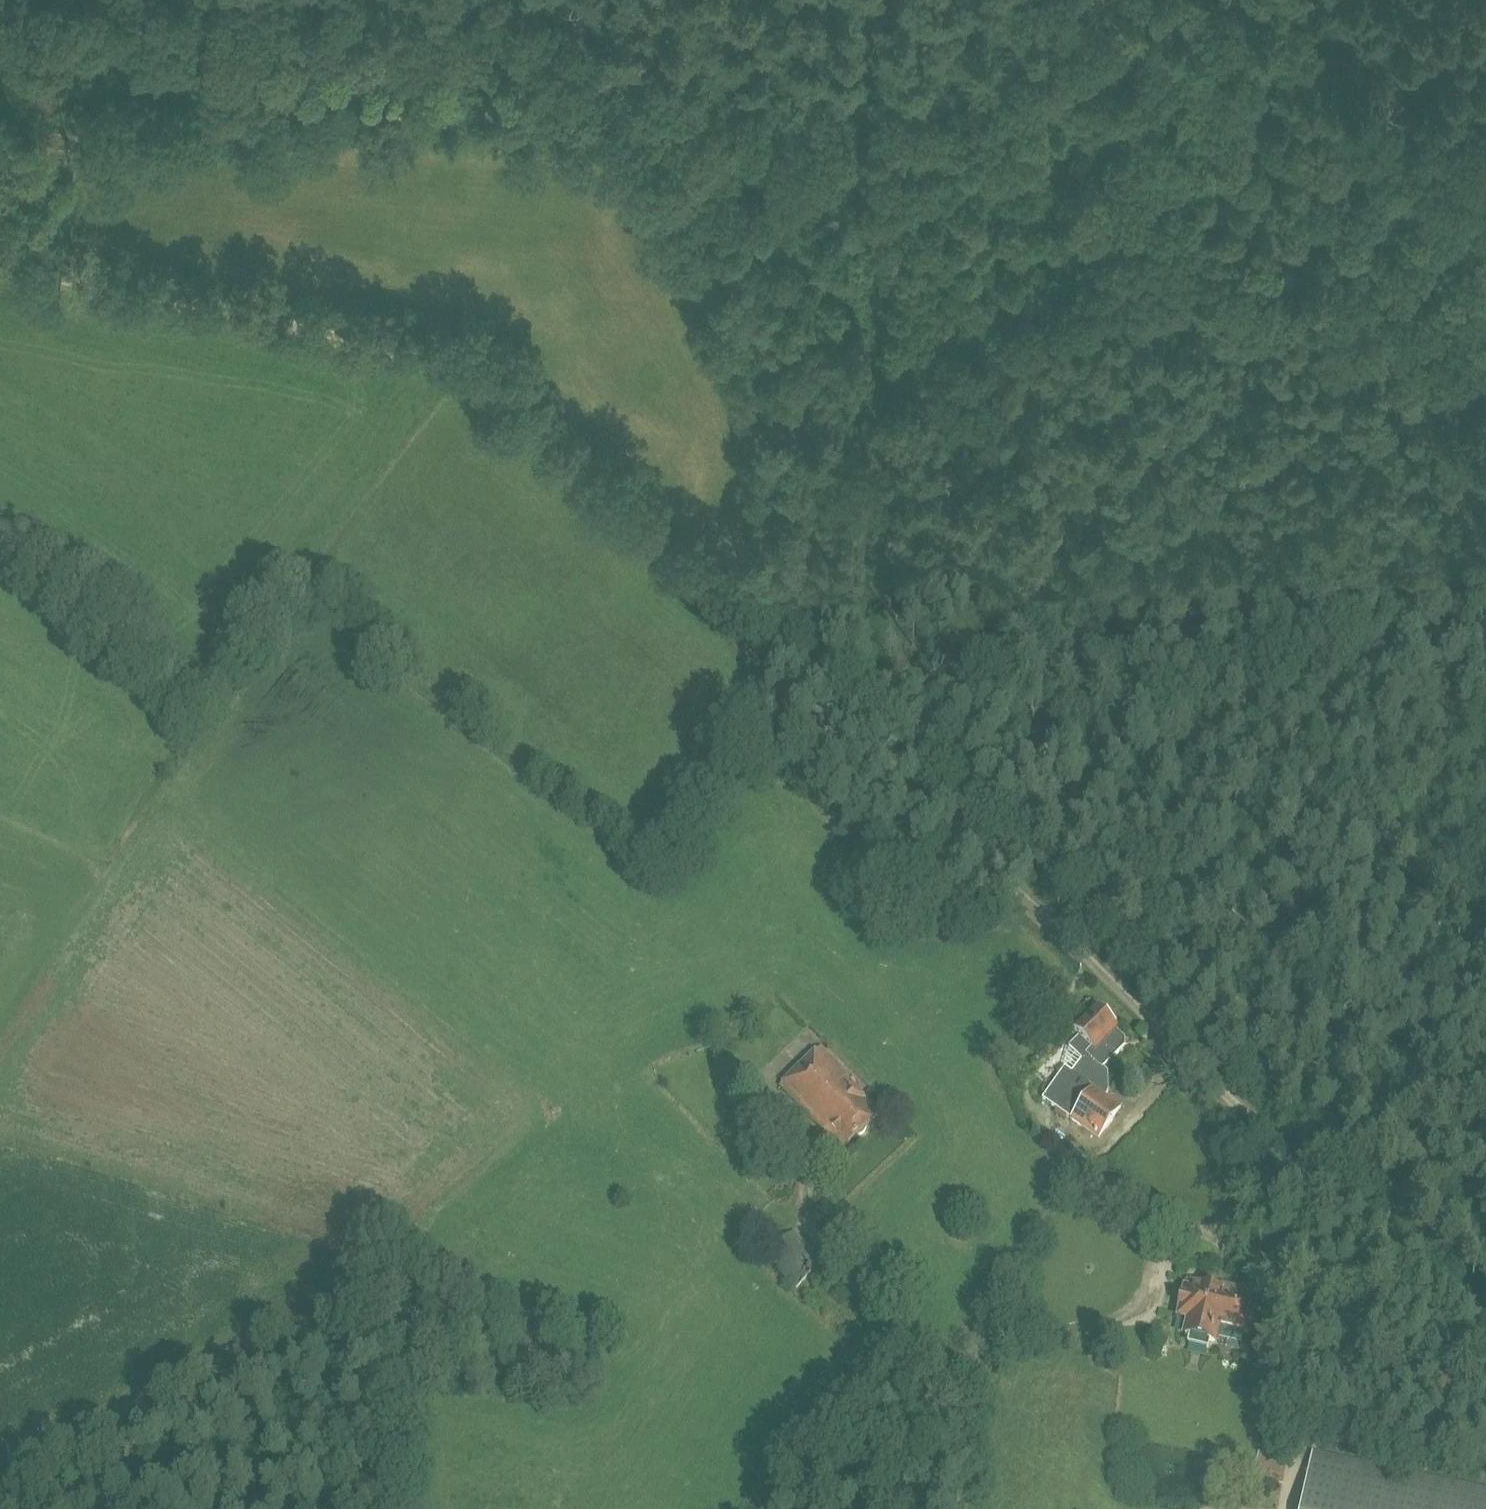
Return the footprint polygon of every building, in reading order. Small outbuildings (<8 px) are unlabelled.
[(1085,1010),(1088,1018),(1074,1032),(1079,1037),(1069,1047),(1082,1059),(1073,1073),(1065,1068),(1043,1099),(1070,1119),(1099,1139),(1121,1107),(1105,1096),(1108,1091),(1107,1070),(1103,1069),(1124,1047),(1125,1040),(1117,1032),(1119,1030),(1098,1008),(1090,1004),(1085,1010)] [(882,1114),(866,1097),(853,1084),(856,1081),(822,1046),(780,1087),(830,1138),(831,1137),(843,1149),(882,1114)] [(766,1258),(797,1289),(824,1259),(794,1229),(766,1258)] [(1187,1288),(1186,1288),(1179,1316),(1190,1319),(1186,1335),(1192,1337),(1190,1343),(1207,1347),(1209,1341),(1215,1343),(1219,1326),(1248,1333),(1255,1305),(1251,1304),(1254,1293),(1221,1285),(1220,1291),(1188,1283),(1187,1288)] [(1300,1508),(1485,1508),(1485,1489),(1313,1452),(1300,1508)]
